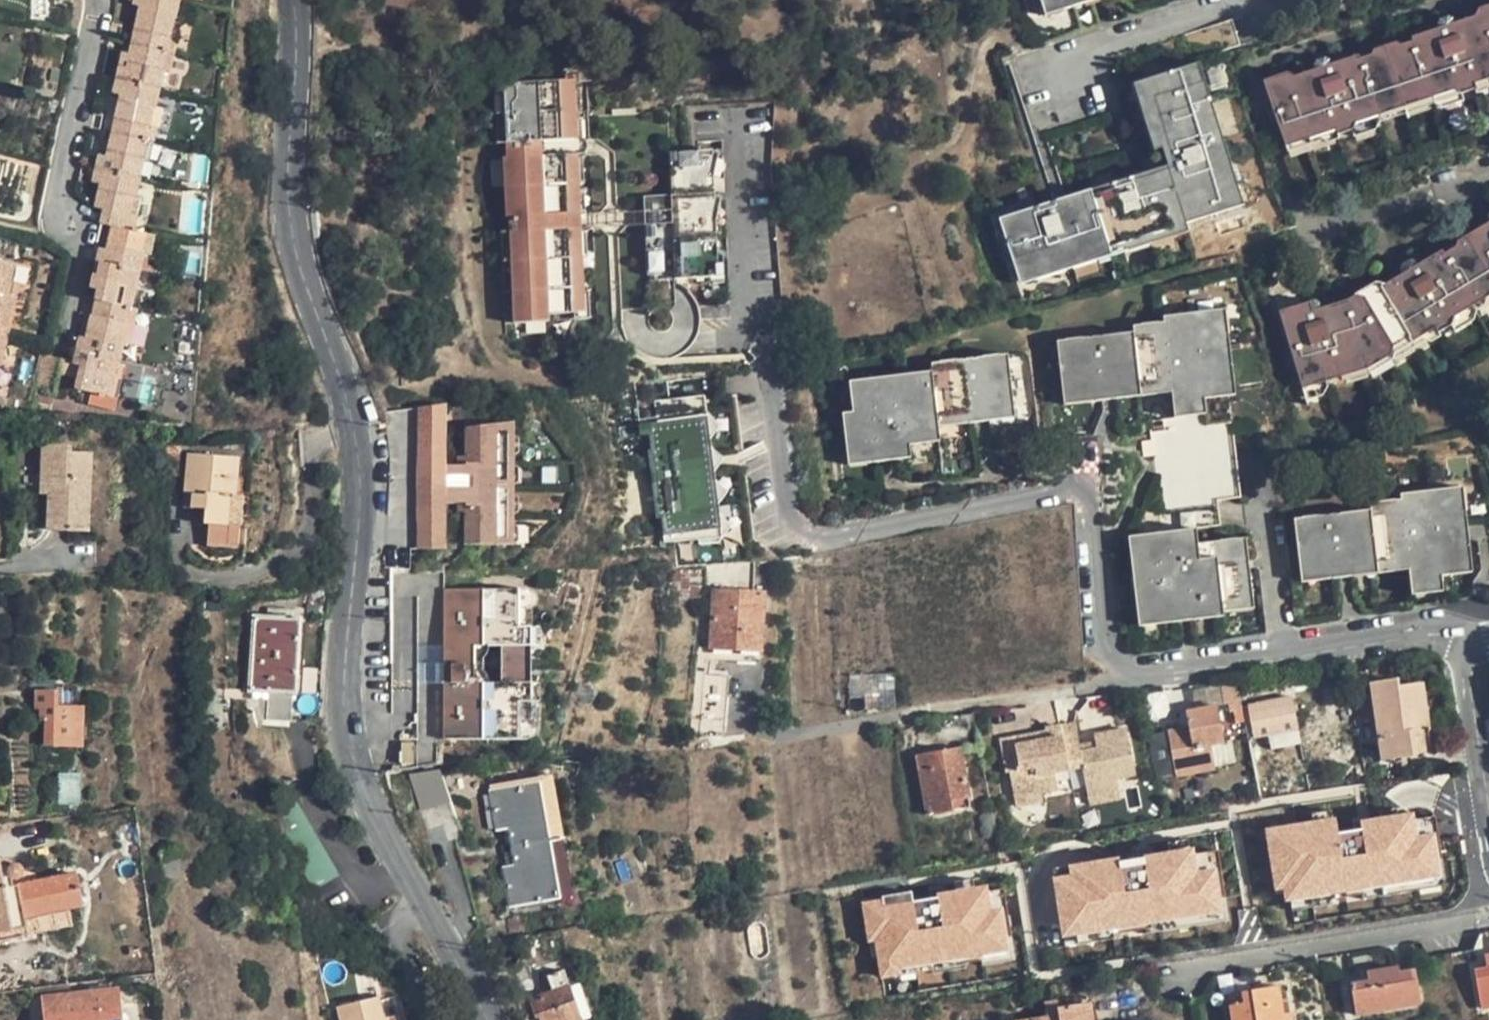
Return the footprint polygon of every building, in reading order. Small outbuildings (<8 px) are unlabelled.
[(181,1),(176,0),(134,0),(133,4),(141,7),(132,45),(164,52),(167,39),(171,39),(175,21),(177,20),(181,1)] [(1458,23),(1456,20),(1450,16),(1443,18),(1441,20),(1438,26),(1440,29),(1412,38),(1414,43),(1361,60),(1359,55),(1335,64),(1333,60),(1324,57),(1318,60),(1317,63),(1318,69),(1283,80),(1280,74),(1265,79),(1285,141),(1297,138),(1405,102),(1488,75),(1488,14),(1458,23)] [(1232,20),(1177,37),(1184,62),(1240,44),(1232,20)] [(123,52),(117,79),(161,89),(165,72),(170,73),(174,54),(164,52),(132,45),(130,52),(123,52)] [(1019,274),(1173,225),(1187,221),(1184,214),(1186,212),(1237,196),(1239,194),(1198,62),(1143,80),(1170,166),(1000,219),(1019,274)] [(593,84),(593,75),(514,78),(517,144),(532,143),(533,156),(537,155),(539,196),(545,202),(546,216),(536,217),(536,225),(520,226),(523,286),(532,286),(533,317),(543,317),(550,310),(567,309),(578,309),(596,308),(596,299),(602,292),(602,282),(600,253),(594,254),(593,240),(599,233),(583,234),(582,210),(592,209),(591,195),(597,188),(597,184),(597,178),(590,178),(590,166),(596,159),(596,149),(575,150),(574,136),(589,135),(588,122),(594,115),(594,104),(587,104),(587,91),(593,84)] [(1411,121),(1488,96),(1488,75),(1405,102),(1411,121)] [(39,77),(35,93),(61,98),(65,83),(39,77)] [(121,95),(113,134),(144,142),(149,127),(157,128),(161,110),(157,108),(161,89),(117,79),(113,93),(121,95)] [(600,104),(599,84),(593,84),(587,91),(587,104),(594,104),(600,104)] [(1381,132),(1411,121),(1405,102),(1297,138),(1285,141),(1291,161),(1381,132)] [(602,135),(601,115),(594,115),(588,122),(589,135),(574,136),(575,150),(596,149),(595,135),(602,135)] [(49,151),(53,135),(27,127),(23,143),(49,151)] [(99,155),(96,167),(140,178),(144,161),(148,162),(152,144),(144,142),(113,134),(107,156),(99,155)] [(45,167),(49,151),(23,143),(19,161),(45,167)] [(733,156),(733,145),(689,148),(691,190),(663,191),(664,207),(675,207),(675,218),(665,219),(667,270),(677,270),(683,263),(693,263),(693,274),(694,276),(708,286),(707,274),(729,273),(732,272),(731,263),(738,256),(737,248),(736,217),(729,217),(729,206),(735,199),(735,191),(734,187),(715,188),(715,174),(727,174),(727,162),(733,156)] [(740,145),(733,145),(733,156),(727,162),(727,174),(715,174),(715,188),(734,187),(734,174),(741,173),(740,145)] [(603,178),(602,149),(596,149),(596,159),(590,166),(590,178),(597,178),(603,178)] [(533,156),(528,156),(530,217),(536,217),(546,216),(545,202),(539,196),(537,155),(533,156)] [(136,196),(140,178),(96,167),(93,182),(100,185),(96,208),(104,210),(101,224),(111,227),(135,232),(137,217),(130,214),(134,197),(136,196)] [(605,209),(604,183),(597,184),(597,188),(591,195),(592,209),(582,210),(583,234),(599,233),(598,209),(605,209)] [(1398,279),(1380,291),(1377,286),(1361,296),(1364,302),(1355,308),(1351,302),(1326,310),(1324,305),(1317,301),(1282,311),(1305,389),(1321,385),(1330,376),(1369,365),(1411,338),(1413,342),(1424,335),(1426,326),(1435,321),(1439,325),(1473,302),(1474,301),(1470,293),(1478,287),(1486,288),(1488,286),(1488,205),(1488,206),(1484,215),(1488,217),(1465,232),(1467,236),(1447,249),(1444,246),(1423,262),(1419,259),(1413,258),(1409,261),(1406,269),(1407,272),(1398,279)] [(675,207),(664,207),(665,219),(675,218),(675,207)] [(101,250),(97,263),(139,272),(144,254),(150,254),(153,237),(135,232),(111,227),(105,250),(101,250)] [(600,253),(607,253),(606,233),(599,233),(593,240),(594,254),(600,253)] [(11,317),(16,296),(9,295),(15,265),(0,262),(0,314),(11,317)] [(98,290),(95,301),(137,310),(141,291),(136,287),(139,272),(97,263),(92,288),(98,290)] [(683,263),(677,270),(677,275),(693,274),(693,263),(683,263)] [(1386,279),(1377,286),(1380,291),(1398,279),(1386,279)] [(578,314),(609,313),(608,282),(602,282),(602,292),(596,299),(596,308),(578,309),(578,314)] [(1361,296),(1351,302),(1355,308),(1364,302),(1361,296)] [(80,337),(76,351),(121,360),(125,342),(130,343),(137,310),(95,301),(86,338),(80,337)] [(1133,322),(1133,328),(1138,371),(1139,380),(1140,388),(1140,394),(1144,393),(1169,390),(1174,391),(1175,399),(1185,397),(1192,397),(1202,395),(1206,395),(1217,393),(1229,392),(1237,391),(1233,355),(1226,305),(1218,305),(1162,312),(1163,319),(1133,322)] [(8,333),(11,317),(0,314),(0,331),(8,333)] [(1064,403),(1140,394),(1140,388),(1139,380),(1138,371),(1133,328),(1056,339),(1064,403)] [(121,360),(76,351),(74,361),(44,356),(36,390),(52,394),(57,375),(78,380),(75,389),(111,397),(116,377),(118,375),(121,360)] [(933,377),(940,433),(1017,424),(1011,359),(932,367),(933,377)] [(941,449),(940,433),(933,377),(853,386),(857,416),(845,417),(850,470),(912,464),(911,452),(941,449)] [(658,417),(709,411),(708,394),(656,399),(658,417)] [(1209,410),(1206,395),(1202,395),(1192,397),(1185,397),(1175,399),(1178,414),(1209,410)] [(436,463),(434,408),(410,411),(415,542),(414,549),(437,548),(437,502),(437,486),(435,474),(436,463)] [(1155,448),(1165,531),(1197,527),(1223,524),(1222,499),(1243,497),(1242,479),(1235,411),(1153,420),(1155,448)] [(651,419),(661,542),(727,536),(716,414),(651,419)] [(437,486),(437,502),(458,501),(460,544),(508,544),(504,423),(457,428),(457,463),(436,463),(435,474),(458,474),(458,486),(437,486)] [(180,443),(180,429),(167,428),(167,442),(180,443)] [(181,476),(180,443),(167,442),(168,476),(181,476)] [(43,446),(42,483),(51,484),(50,495),(50,529),(89,530),(91,453),(72,453),(72,446),(43,446)] [(206,525),(229,526),(231,495),(235,496),(237,458),(189,455),(186,508),(207,509),(206,525)] [(42,494),(50,495),(51,484),(42,483),(42,494)] [(1462,483),(1452,485),(1455,509),(1466,507),(1462,483)] [(1455,509),(1452,485),(1401,490),(1402,498),(1371,502),(1371,506),(1295,515),(1303,578),(1410,566),(1413,592),(1446,588),(1444,574),(1474,569),(1466,507),(1455,509)] [(243,497),(235,496),(231,495),(229,526),(241,527),(243,497)] [(1129,535),(1139,617),(1164,612),(1166,623),(1196,619),(1196,609),(1224,606),(1223,601),(1256,596),(1248,536),(1200,542),(1197,527),(1165,531),(1129,535)] [(766,593),(754,593),(730,591),(731,564),(717,565),(712,647),(762,651),(766,593)] [(754,593),(754,564),(731,564),(730,591),(754,593)] [(529,698),(533,698),(533,680),(531,643),(531,624),(527,624),(518,624),(517,590),(518,586),(442,589),(445,738),(520,736),(519,699),(529,698)] [(529,586),(518,586),(517,590),(518,624),(527,624),(528,607),(533,604),(536,600),(536,594),(535,590),(533,588),(529,586)] [(416,596),(389,596),(388,654),(389,704),(418,703),(416,596)] [(1256,607),(1256,596),(1223,601),(1224,606),(1225,611),(1256,607)] [(1225,616),(1225,611),(1224,606),(1196,609),(1196,619),(1225,616)] [(1140,627),(1166,623),(1164,612),(1139,617),(1140,627)] [(268,719),(276,721),(291,722),(292,694),(298,694),(302,620),(255,617),(251,691),(270,692),(268,719)] [(539,624),(531,624),(531,643),(540,642),(539,624)] [(701,736),(717,737),(722,737),(727,678),(706,676),(701,736)] [(540,679),(533,680),(533,698),(541,698),(540,679)] [(1418,699),(1425,699),(1423,683),(1399,686),(1398,680),(1372,684),(1383,759),(1427,752),(1423,729),(1418,699)] [(68,734),(82,734),(83,709),(57,708),(57,693),(37,692),(36,708),(40,708),(39,719),(45,720),(44,745),(65,746),(65,733),(68,734)] [(1271,734),(1297,729),(1292,697),(1249,704),(1255,737),(1271,734)] [(530,716),(529,698),(519,699),(520,736),(534,736),(539,729),(538,721),(530,716)] [(879,709),(879,698),(868,698),(869,710),(879,709)] [(421,745),(444,744),(442,699),(419,700),(421,745)] [(1431,729),(1425,699),(1418,699),(1423,729),(1431,729)] [(418,738),(418,703),(389,704),(392,738),(396,739),(418,738)] [(1234,725),(1245,723),(1245,721),(1241,706),(1231,708),(1234,725)] [(1175,777),(1190,774),(1212,770),(1208,747),(1221,744),(1215,708),(1183,713),(1186,729),(1167,733),(1175,777)] [(979,745),(973,713),(935,719),(942,751),(960,749),(979,745)] [(1093,738),(1094,745),(1095,751),(1079,755),(1078,747),(1075,725),(1059,728),(1068,769),(1080,767),(1088,798),(1117,792),(1115,782),(1132,779),(1131,766),(1124,732),(1093,738)] [(1017,748),(1016,739),(1007,741),(999,743),(1005,774),(1009,774),(1014,796),(1038,790),(1039,793),(1057,789),(1054,772),(1068,769),(1059,728),(1045,731),(1045,733),(1046,743),(1017,748)] [(1301,744),(1297,729),(1271,734),(1273,750),(1301,744)] [(65,733),(65,746),(81,746),(82,734),(68,734),(65,733)] [(1045,733),(1016,739),(1017,748),(1046,743),(1045,733)] [(419,771),(418,738),(396,739),(392,738),(398,774),(409,773),(419,771)] [(1094,745),(1078,747),(1079,755),(1095,751),(1094,745)] [(969,797),(960,749),(942,751),(918,756),(928,813),(954,809),(952,800),(969,797)] [(448,801),(437,769),(419,771),(409,773),(409,775),(422,810),(448,801)] [(78,781),(62,780),(61,802),(76,803),(78,781)] [(504,868),(511,906),(559,896),(539,784),(491,792),(497,829),(508,828),(515,865),(504,868)] [(1040,800),(1039,793),(1038,790),(1014,796),(1016,805),(1040,800)] [(1118,800),(1117,792),(1088,798),(1089,805),(1118,800)] [(1340,833),(1337,817),(1267,828),(1277,889),(1286,888),(1288,899),(1293,898),(1295,909),(1442,885),(1448,879),(1437,814),(1415,818),(1414,813),(1364,821),(1365,829),(1340,833)] [(1123,859),(1122,855),(1054,866),(1065,936),(1082,933),(1083,941),(1231,918),(1220,849),(1195,853),(1194,848),(1123,859)] [(28,936),(24,918),(70,910),(82,908),(77,876),(11,886),(11,878),(14,878),(18,878),(21,876),(22,873),(22,868),(21,866),(18,864),(14,864),(8,868),(7,860),(0,861),(0,941),(28,936)] [(990,889),(990,885),(916,896),(915,892),(865,899),(871,940),(879,939),(885,976),(983,961),(984,963),(1018,958),(1006,887),(990,889)] [(73,928),(70,910),(24,918),(28,936),(73,928)] [(1367,970),(1368,979),(1351,981),(1356,1013),(1421,1002),(1416,968),(1399,970),(1398,966),(1367,970)] [(1488,966),(1479,969),(1483,989),(1488,988),(1488,967),(1488,966)] [(530,998),(537,1018),(541,1018),(542,1019),(581,1019),(569,986),(564,972),(549,977),(553,990),(530,998)] [(569,986),(581,1019),(586,1019),(592,1018),(579,983),(569,986)] [(1243,1002),(1228,1004),(1231,1019),(1294,1019),(1292,1011),(1283,1012),(1278,984),(1242,991),(1243,1002)] [(118,988),(42,997),(44,1019),(122,1019),(118,988)] [(537,1018),(530,998),(527,992),(518,995),(527,1019),(532,1019),(537,1018)] [(42,997),(29,998),(31,1019),(44,1019),(42,997)] [(390,1019),(384,1019),(380,998),(340,1007),(343,1019),(390,1019)] [(1047,1014),(1016,1018),(1016,1019),(1096,1019),(1092,1001),(1060,1007),(1058,999),(1045,1001),(1047,1014)]
